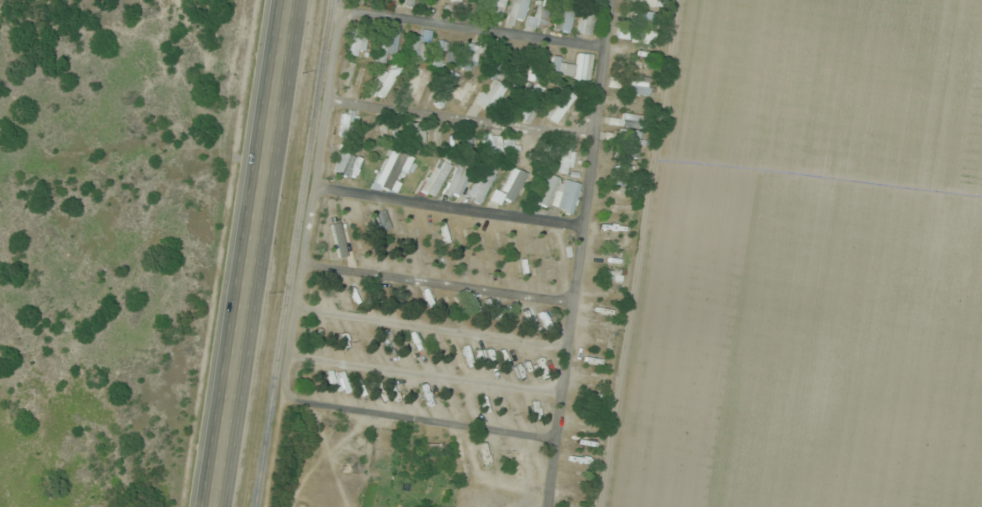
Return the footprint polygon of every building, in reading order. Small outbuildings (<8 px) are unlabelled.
[(488,21),(498,24),(505,0),(494,0),(488,21)] [(507,15),(519,21),(529,0),(515,0),(507,15)] [(533,3),(527,25),(543,30),(551,0),(543,0),(542,5),(533,3)] [(554,29),(569,32),(573,5),(559,2),(554,29)] [(631,23),(652,23),(652,11),(631,11),(631,23)] [(379,33),(376,61),(384,61),(385,53),(395,54),(398,26),(388,25),(387,34),(379,33)] [(352,53),(364,53),(364,27),(352,27),(352,53)] [(631,43),(655,43),(655,28),(631,28),(631,43)] [(428,30),(420,30),(420,36),(411,35),(409,62),(426,63),(428,30)] [(431,68),(441,69),(444,41),(434,39),(431,68)] [(460,70),(476,72),(479,44),(463,42),(460,70)] [(635,54),(647,56),(649,49),(636,46),(635,54)] [(509,77),(520,81),(529,53),(518,49),(509,77)] [(482,74),(491,79),(476,103),(490,111),(505,86),(493,78),(504,59),(494,53),(482,74)] [(572,84),(589,85),(592,54),(577,53),(576,61),(551,59),(549,78),(562,80),(562,74),(573,75),(572,84)] [(400,66),(393,62),(387,72),(382,70),(370,91),(383,98),(400,66)] [(403,97),(416,104),(432,75),(418,68),(403,97)] [(459,77),(451,70),(429,100),(437,106),(459,77)] [(449,99),(461,110),(482,86),(471,76),(449,99)] [(648,95),(648,81),(627,81),(627,95),(648,95)] [(574,97),(563,89),(545,117),(556,124),(574,97)] [(358,113),(344,109),(338,137),(352,140),(358,113)] [(640,130),(641,115),(621,113),(620,123),(619,123),(619,133),(605,132),(604,143),(638,145),(640,130)] [(387,138),(385,120),(374,121),(376,140),(387,138)] [(429,148),(439,148),(439,130),(429,130),(429,148)] [(456,134),(447,135),(449,144),(457,142),(456,134)] [(471,134),(462,134),(462,148),(471,148),(471,134)] [(498,134),(482,134),(482,164),(498,164),(498,134)] [(503,135),(503,166),(515,166),(515,135),(503,135)] [(541,170),(550,171),(553,145),(544,144),(541,170)] [(574,147),(562,145),(559,173),(570,174),(574,147)] [(375,185),(391,192),(401,170),(406,172),(413,157),(390,148),(375,185)] [(637,158),(637,149),(608,149),(608,174),(622,174),(622,158),(637,158)] [(355,157),(343,151),(333,171),(345,177),(355,157)] [(451,166),(439,158),(420,190),(432,197),(451,166)] [(444,192),(457,199),(472,169),(458,162),(444,192)] [(466,198),(478,204),(495,171),(483,164),(466,198)] [(581,184),(541,172),(532,202),(549,207),(572,214),(581,184)] [(377,233),(391,227),(383,209),(369,215),(377,233)] [(323,227),(330,260),(347,256),(340,224),(323,227)] [(603,281),(621,283),(622,273),(604,271),(603,281)] [(603,374),(583,372),(582,381),(602,384),(603,374)]
